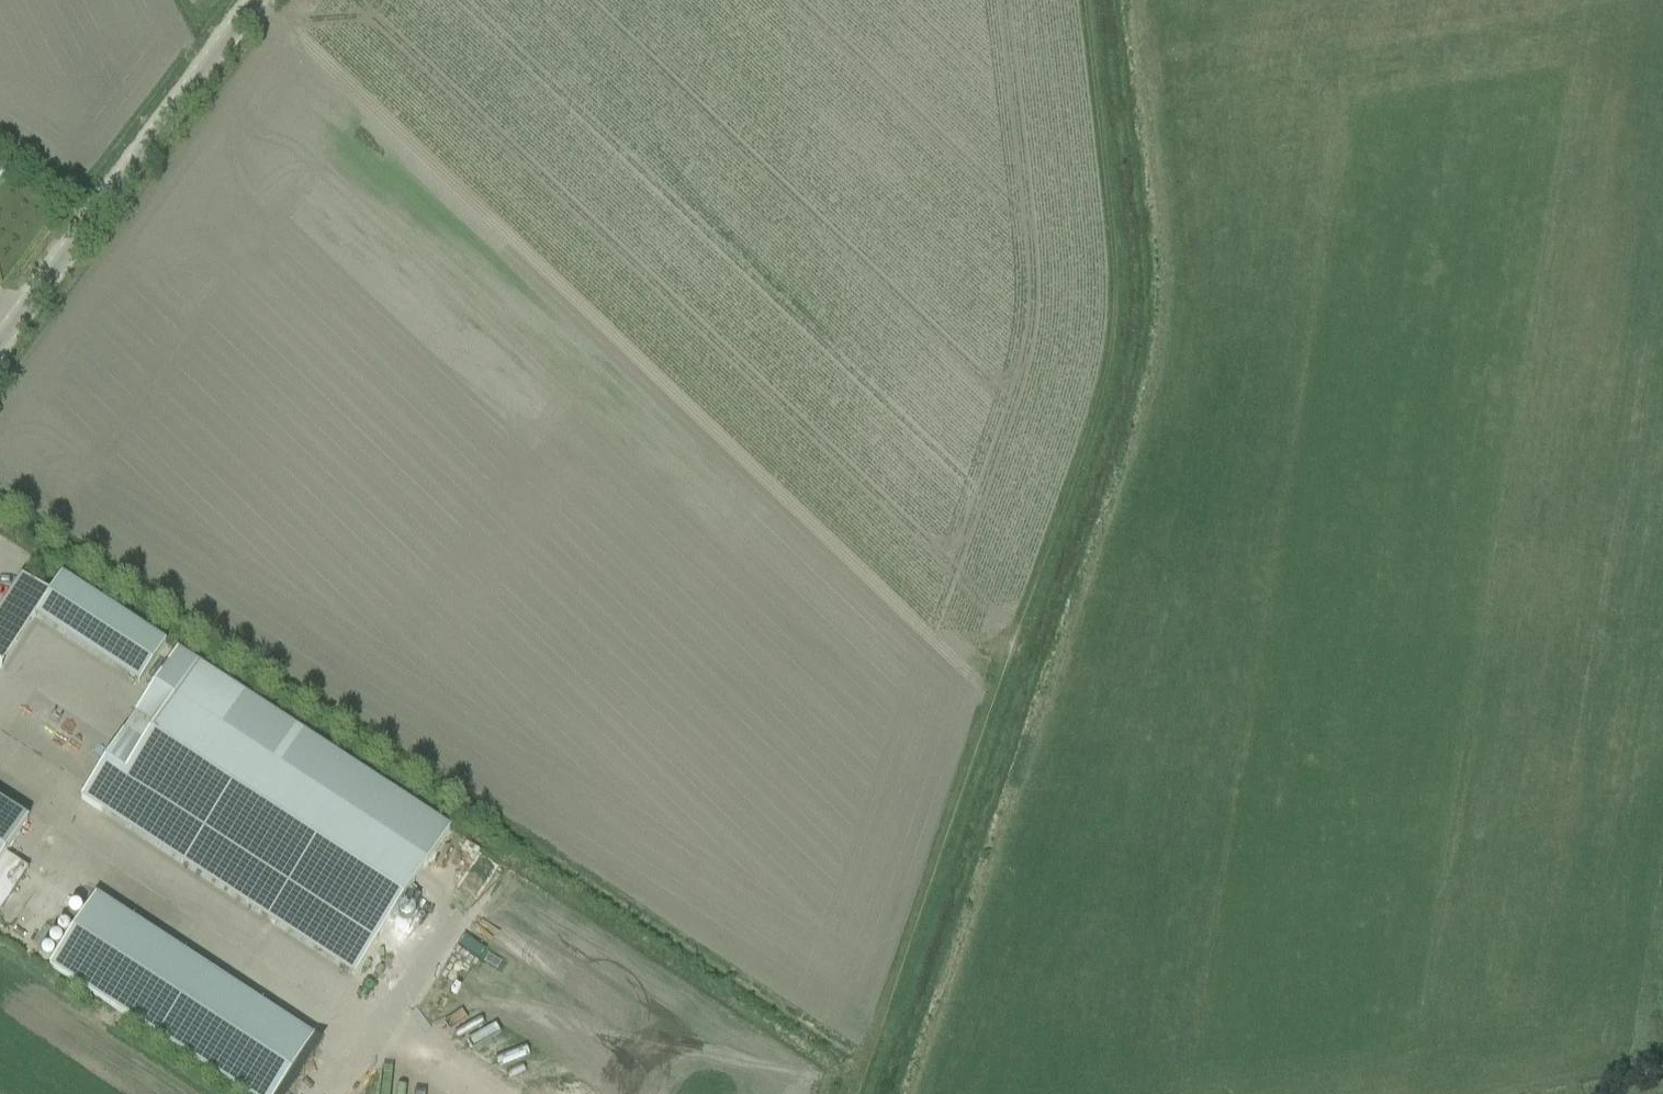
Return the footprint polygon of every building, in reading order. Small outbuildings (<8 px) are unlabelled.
[(164,640),(56,576),(46,594),(16,576),(0,603),(0,668),(29,619),(138,684),(164,640)] [(449,830),(177,653),(81,800),(101,813),(101,812),(82,800),(104,766),(377,944),(356,979),(356,980),(449,830)] [(27,870),(5,856),(27,823),(0,805),(0,912),(27,870)] [(250,1093),(276,1093),(313,1030),(86,899),(43,974),(250,1093)]
